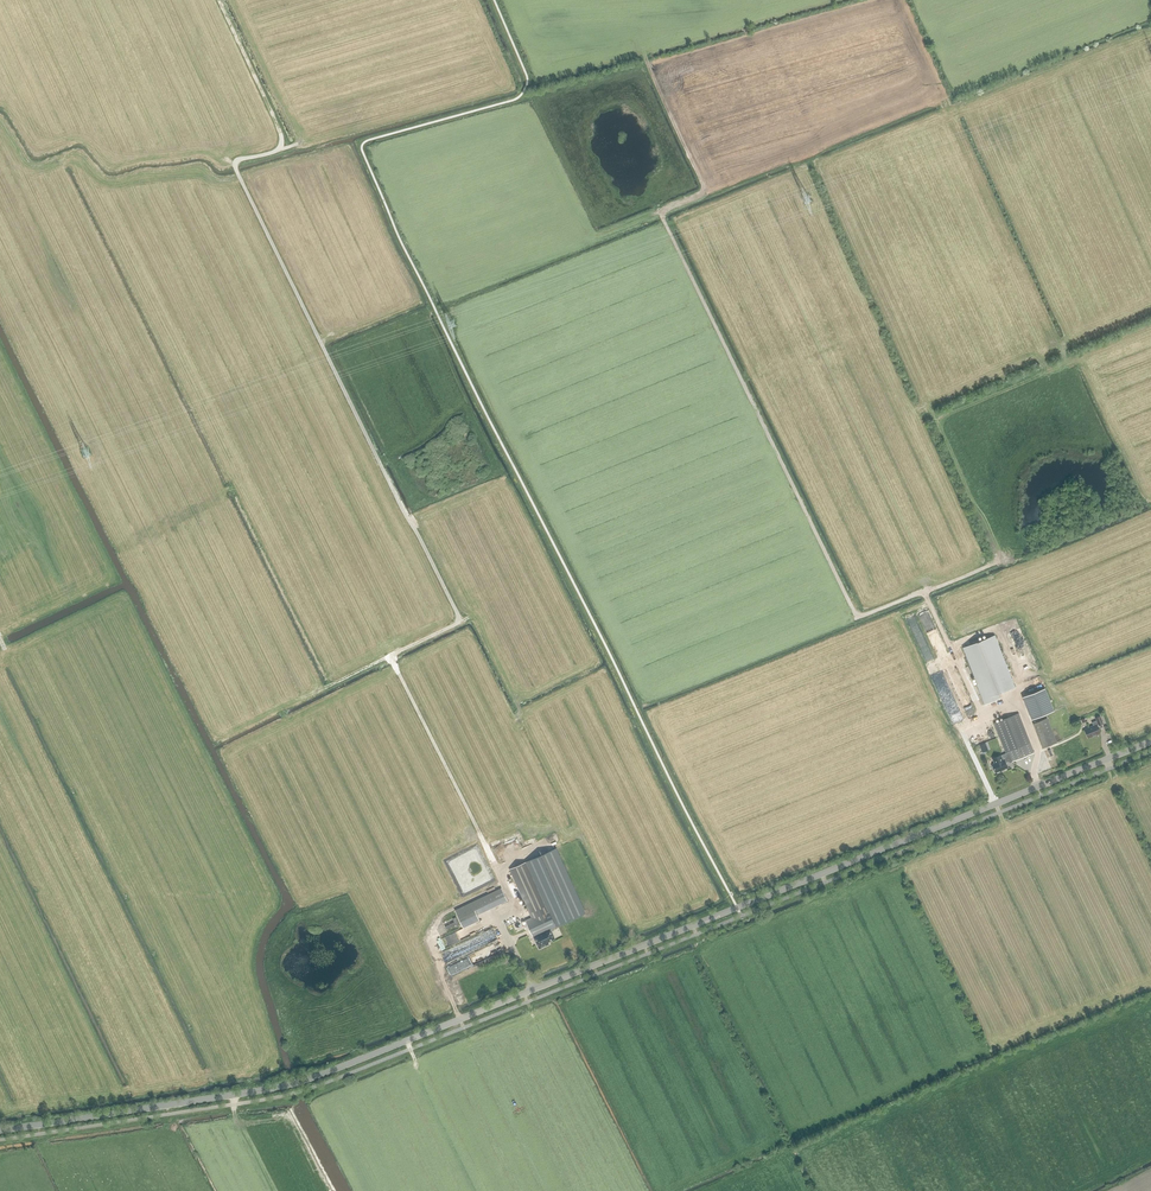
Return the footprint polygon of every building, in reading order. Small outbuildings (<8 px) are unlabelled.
[(963,648),(966,654),(978,684),(976,685),(984,705),(1000,699),(998,694),(1014,687),(993,636),(963,648)] [(1023,697),(1032,720),(1054,711),(1045,688),(1023,697)] [(994,723),(1006,753),(993,759),(995,764),(992,764),(996,773),(1008,768),(1006,763),(1009,761),(1010,763),(1034,753),(1018,713),(994,723)] [(1092,722),(1093,726),(1084,729),(1088,738),(1100,733),(1097,725),(1098,724),(1098,725),(1103,724),(1100,716),(1096,718),(1097,721),(1092,722)] [(1038,735),(1043,748),(1056,743),(1051,730),(1038,735)] [(585,914),(555,849),(510,869),(532,917),(525,920),(535,941),(536,940),(539,948),(549,944),(548,942),(553,940),(548,931),(550,930),(550,929),(585,914)] [(492,907),(507,900),(501,888),(486,896),(492,907)] [(445,930),(454,925),(452,921),(443,926),(445,930)] [(446,966),(450,976),(476,964),(471,954),(446,966)]
